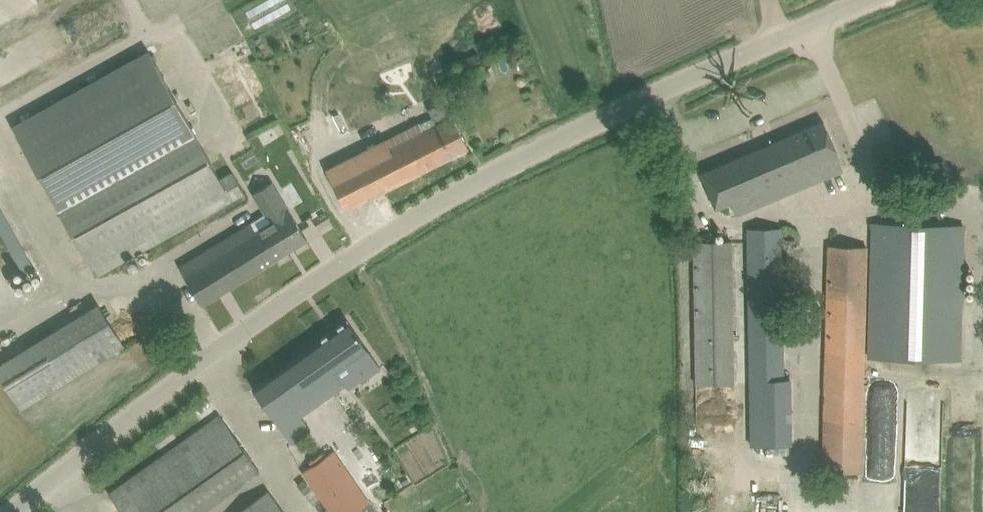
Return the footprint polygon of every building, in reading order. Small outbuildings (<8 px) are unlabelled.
[(178,9),(189,30),(225,10),(219,0),(172,0),(178,9)] [(149,50),(11,126),(57,209),(95,275),(203,213),(208,221),(248,198),(233,172),(224,177),(220,179),(195,134),(149,50)] [(478,54),(433,72),(441,91),(486,74),(478,54)] [(326,169),(337,191),(346,209),(468,147),(452,115),(444,100),(416,115),(424,130),(390,147),(386,139),(326,169)] [(824,121),(701,173),(709,191),(716,207),(770,184),(816,164),(822,177),(842,169),(837,156),(839,155),(824,121)] [(207,250),(179,267),(202,304),(307,239),(272,181),(252,193),(269,221),(211,257),(207,250)] [(21,269),(32,263),(0,203),(0,230),(21,269)] [(872,222),(868,357),(961,360),(964,224),(872,222)] [(752,444),(792,444),(791,379),(784,379),(781,228),(748,229),(752,444)] [(694,241),(695,384),(733,383),(732,240),(694,241)] [(861,472),(867,246),(830,245),(823,471),(861,472)] [(11,391),(21,408),(123,345),(98,304),(0,364),(0,373),(11,391)] [(253,387),(264,404),(282,428),(293,443),(311,430),(300,416),(345,384),(336,371),(348,363),(361,382),(381,368),(347,320),(253,387)] [(121,510),(122,511),(200,511),(259,470),(220,415),(109,494),(121,510)] [(324,457),(322,453),(310,461),(313,465),(303,472),(331,511),(358,511),(371,503),(334,450),(324,457)] [(267,490),(237,511),(283,511),(267,490)]
